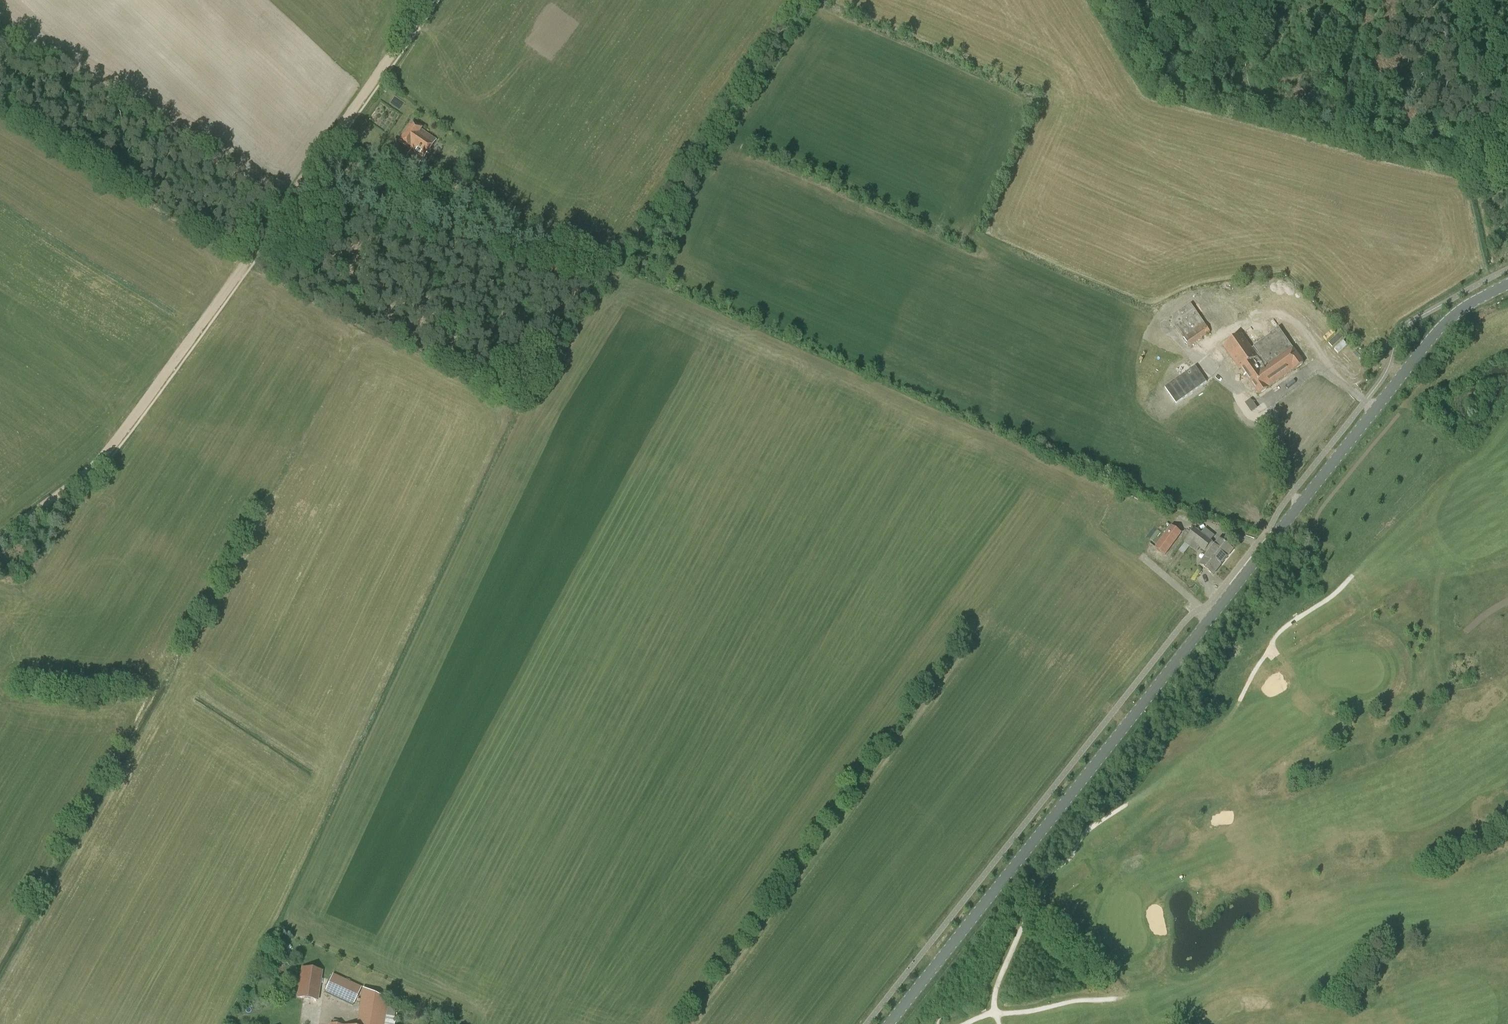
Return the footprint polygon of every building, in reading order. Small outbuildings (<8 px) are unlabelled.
[(407,149),(409,147),(413,150),(405,161),(417,169),(436,141),(420,130),(421,129),(412,123),(399,143),(407,149)] [(1170,319),(1183,339),(1187,343),(1189,347),(1210,332),(1191,305),(1170,319)] [(1241,335),(1224,347),(1240,370),(1242,369),(1260,394),(1267,389),(1265,385),(1292,366),(1295,370),(1303,365),(1278,329),(1271,335),(1271,336),(1251,349),(1241,335)] [(1251,399),(1245,403),(1251,412),(1257,408),(1251,399)] [(1156,548),(1165,555),(1181,534),(1171,527),(1156,548)] [(1208,554),(1208,555),(1220,566),(1232,551),(1219,541),(1216,545),(1195,528),(1188,538),(1200,548),(1208,554)] [(1196,552),(1200,548),(1188,538),(1184,543),(1196,552)] [(1220,566),(1208,555),(1200,565),(1213,575),(1220,566)] [(301,967),(297,998),(303,999),(318,1001),(320,989),(323,971),(301,967)] [(332,975),(324,993),(352,1006),(361,988),(332,975)] [(386,1003),(387,998),(361,986),(356,1023),(383,1023),(386,1003)]
